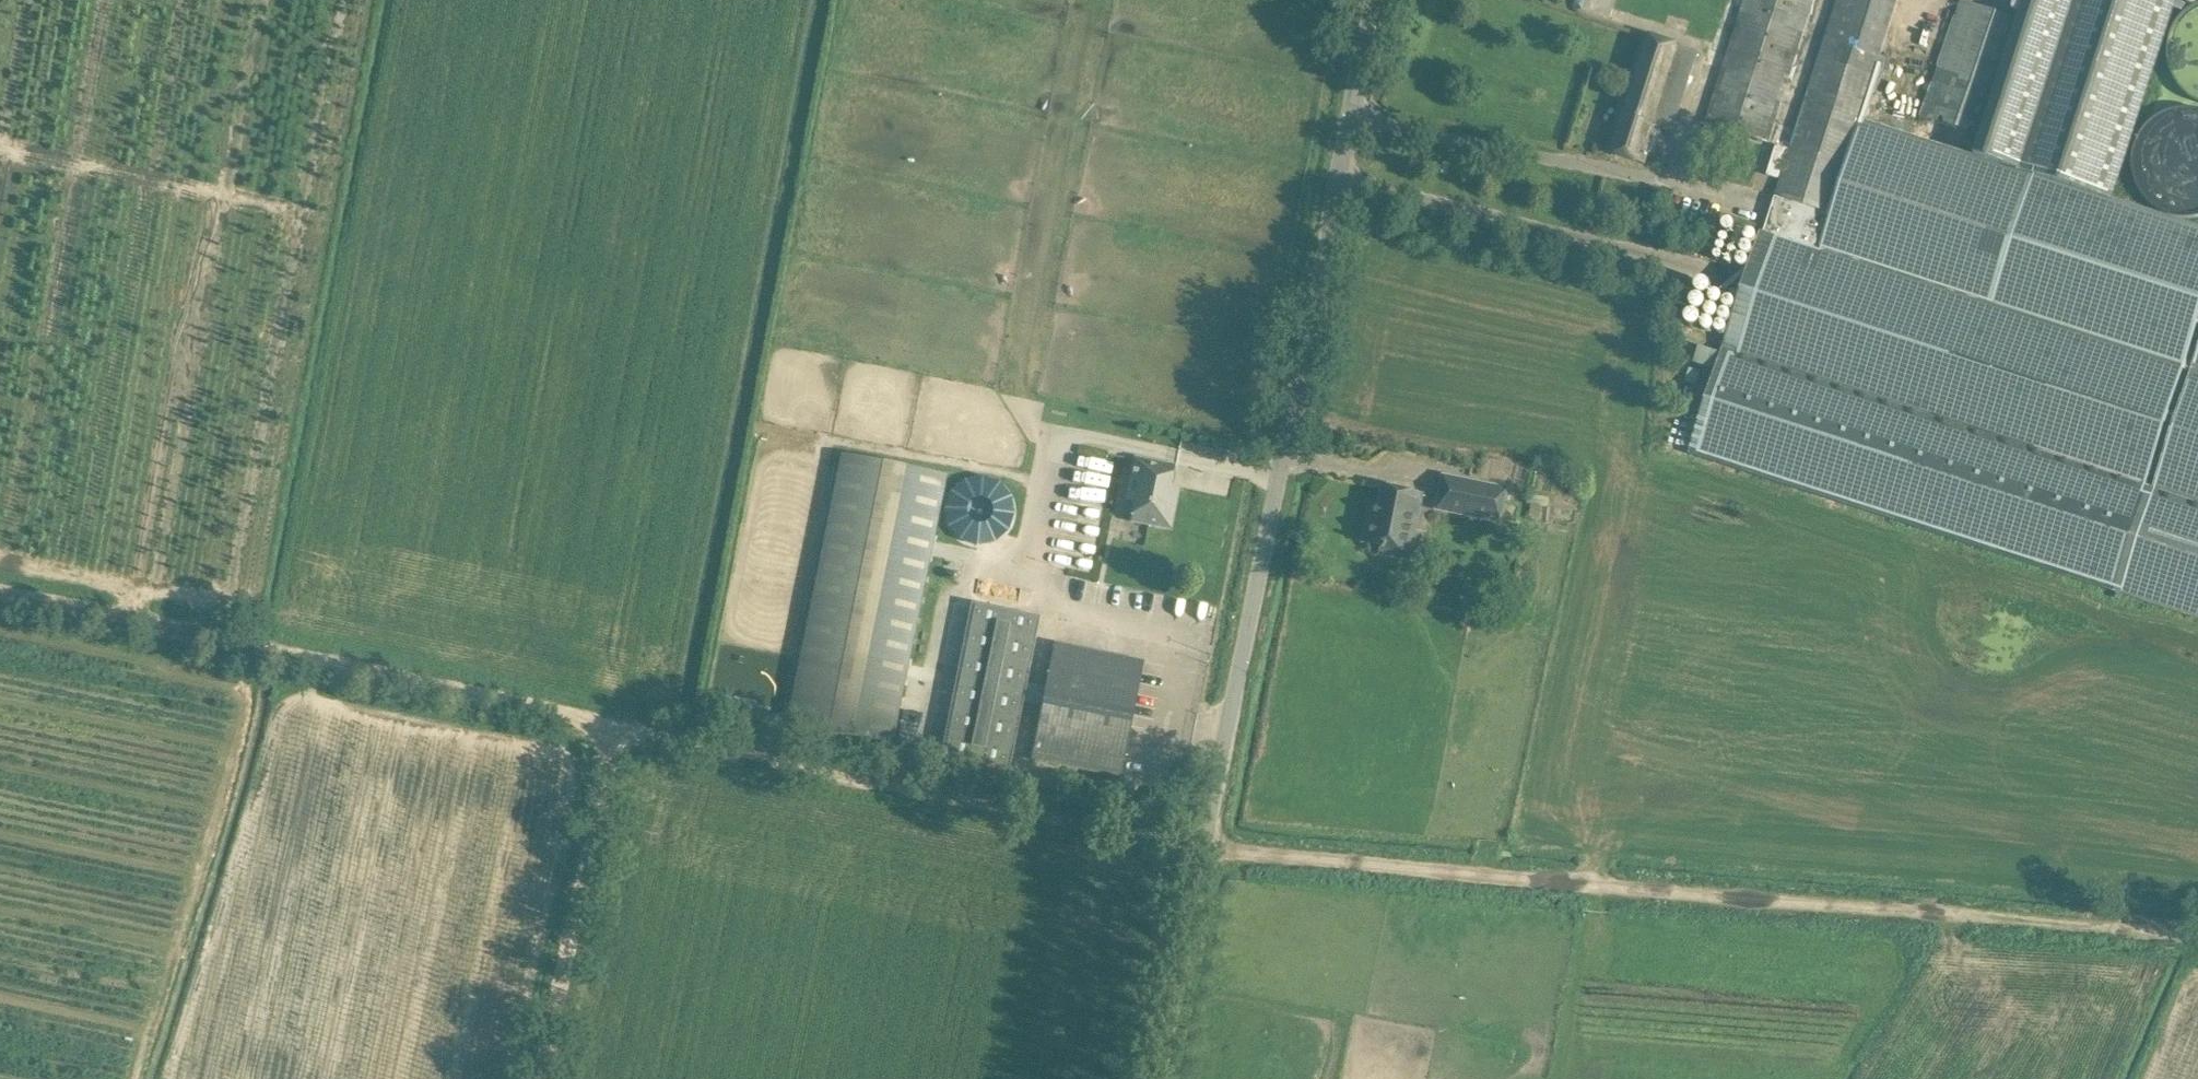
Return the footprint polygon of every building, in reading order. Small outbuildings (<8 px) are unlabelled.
[(2119,197),(2183,0),(2039,0),(1988,155),(1865,115),(1884,57),(1880,55),(1898,0),(1839,0),(1692,454),(2197,617),(2197,224),(2119,197)] [(1727,129),(1773,144),(1819,0),(1746,0),(1706,122),(1727,129)] [(2197,10),(2189,16),(2182,22),(2177,30),(2173,39),(2171,48),(2171,58),(2173,67),(2176,76),(2181,84),(2188,91),(2195,97),(2197,98),(2197,10)] [(1650,33),(1609,153),(1645,164),(1657,126),(1674,132),(1701,51),(1650,33)] [(2191,115),(2181,115),(2172,118),(2164,122),(2156,127),(2149,134),(2144,142),(2141,151),(2139,160),(2139,169),(2141,179),(2144,188),(2150,195),(2156,202),(2164,208),(2173,212),(2182,214),(2191,214),(2197,213),(2197,116),(2191,115)] [(892,745),(947,475),(842,454),(787,723),(892,745)] [(1173,466),(1172,468),(1136,461),(1137,459),(1135,459),(1127,500),(1135,502),(1132,521),(1170,529),(1178,489),(1170,487),(1174,466),(1173,466)] [(1443,476),(1438,500),(1501,513),(1506,489),(1443,476)] [(1010,523),(1011,516),(1010,509),(1008,503),(1004,497),(1000,492),(995,488),(988,485),(982,483),(975,483),(969,484),(962,486),(956,489),(951,494),(947,499),(944,505),(942,511),(942,518),(943,525),(945,531),(948,537),(953,542),(958,546),(964,549),(971,551),(977,552),(984,551),(991,548),(996,545),(1002,541),(1006,535),(1009,529),(1010,523)] [(1376,519),(1367,518),(1362,542),(1381,546),(1379,554),(1408,559),(1421,495),(1382,487),(1376,519)] [(1039,617),(971,604),(942,755),(1009,768),(1039,617)] [(1120,778),(1143,662),(1055,643),(1031,760),(1120,778)]
